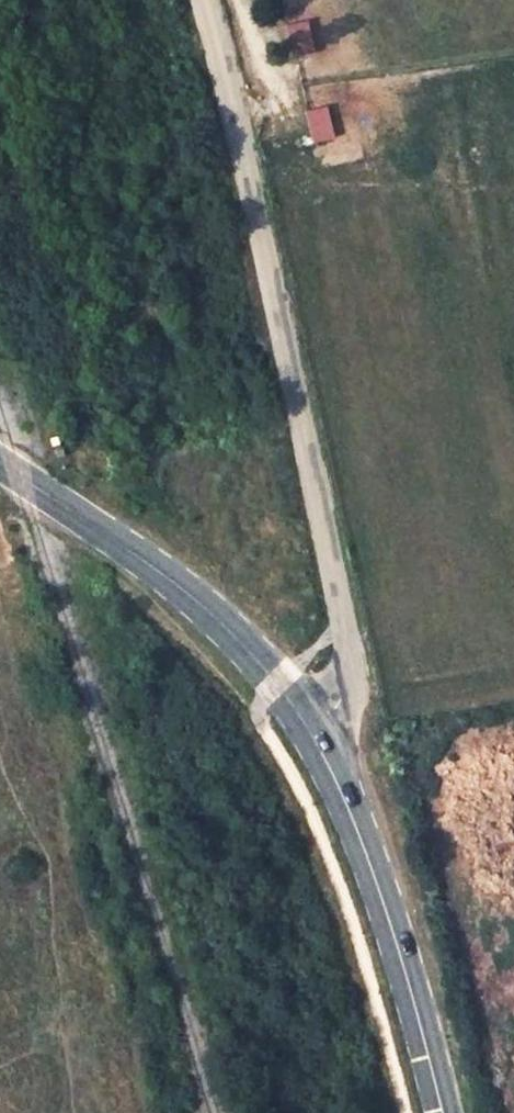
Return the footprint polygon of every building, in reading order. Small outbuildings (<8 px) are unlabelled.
[(330,105),(308,111),(317,142),(339,136),(330,105)]
